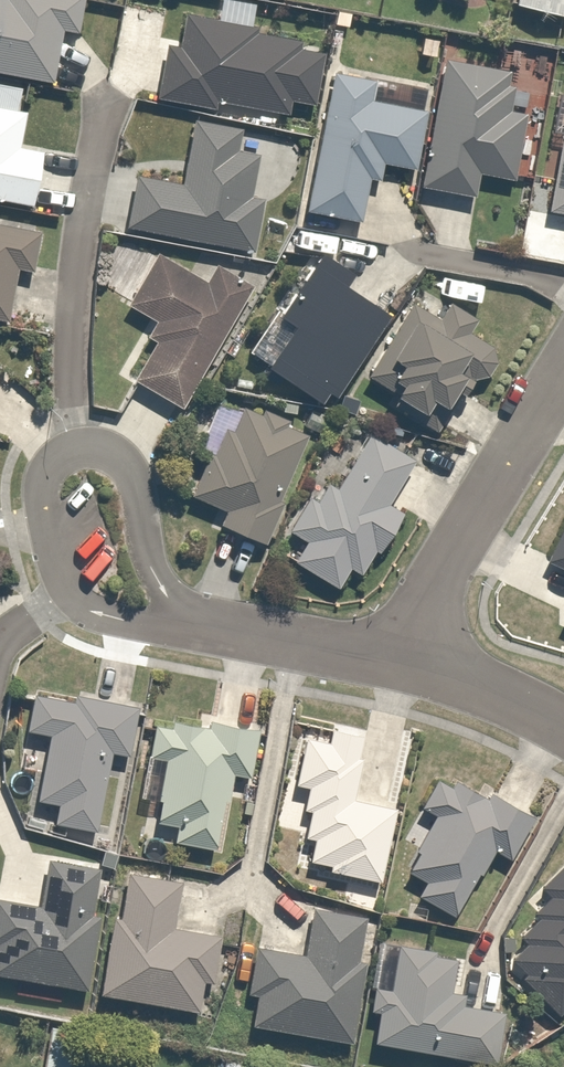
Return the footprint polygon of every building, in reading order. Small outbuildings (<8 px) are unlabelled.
[(48,79),(55,39),(62,40),(64,29),(70,30),(76,0),(0,0),(0,70),(48,79)] [(562,13),(563,4),(563,0),(511,0),(562,13)] [(150,54),(142,92),(146,93),(214,107),(216,97),(284,110),(287,95),(310,100),(320,52),(296,47),(298,36),(253,27),(254,22),(181,7),(174,39),(166,38),(162,57),(150,54)] [(511,68),(439,54),(415,183),(470,193),(474,169),(514,176),(526,109),(504,105),(511,68)] [(372,78),(331,70),(303,211),(355,221),(365,170),(379,173),(382,157),(412,163),(423,107),(369,96),(372,78)] [(26,201),(36,145),(16,142),(22,107),(12,105),(16,82),(0,79),(0,196),(26,201)] [(127,167),(117,223),(248,248),(259,193),(244,190),(253,140),(237,137),(240,122),(194,114),(182,177),(127,167)] [(557,129),(542,208),(563,212),(563,130),(557,129)] [(9,265),(30,269),(37,226),(0,219),(0,313),(1,313),(9,265)] [(343,267),(313,247),(269,312),(287,324),(262,361),(320,400),(380,311),(334,279),(343,267)] [(172,412),(250,284),(213,261),(201,281),(148,248),(116,301),(145,318),(133,336),(146,344),(123,382),(172,412)] [(426,428),(461,379),(470,386),(496,350),(467,329),(475,318),(447,298),(436,314),(414,298),(357,378),(426,428)] [(259,539),(304,424),(238,398),(227,426),(215,422),(187,493),(220,506),(214,521),(259,539)] [(407,451),(366,428),(335,481),(324,475),(313,494),(304,489),(282,528),(297,537),(285,559),(332,586),(345,563),(359,571),(396,505),(381,496),(407,451)] [(537,565),(563,578),(563,508),(537,565)] [(555,615),(563,619),(563,596),(555,615)] [(19,725),(45,730),(33,797),(49,799),(45,821),(85,828),(94,776),(104,778),(109,749),(127,752),(136,699),(69,687),(68,695),(26,687),(19,725)] [(178,727),(148,721),(142,753),(156,756),(145,817),(174,823),(171,837),(209,844),(219,792),(226,793),(231,769),(244,772),(253,722),(215,715),(214,722),(180,715),(178,727)] [(352,793),(364,731),(329,724),(327,736),(299,731),(291,776),(303,779),(298,804),(307,806),(302,833),(310,834),(306,858),(328,862),(326,869),(374,878),(389,800),(352,793)] [(416,803),(430,810),(402,868),(417,876),(410,891),(447,909),(470,861),(479,866),(488,847),(502,854),(524,806),(435,763),(416,803)] [(93,861),(40,853),(33,901),(0,896),(0,976),(82,988),(94,905),(87,904),(93,861)] [(540,1003),(560,986),(563,990),(563,855),(520,892),(533,907),(516,921),(521,928),(506,941),(515,952),(504,961),(540,1003)] [(178,880),(118,870),(99,990),(193,1006),(198,979),(209,981),(217,929),(171,921),(178,880)] [(247,989),(242,1019),(352,1038),(365,958),(354,956),(360,919),(309,910),(302,949),(248,940),(240,988),(247,989)] [(367,1007),(375,1008),(371,1038),(485,1054),(492,1008),(458,1003),(461,984),(447,982),(452,949),(394,941),(388,984),(370,981),(367,1007)]
